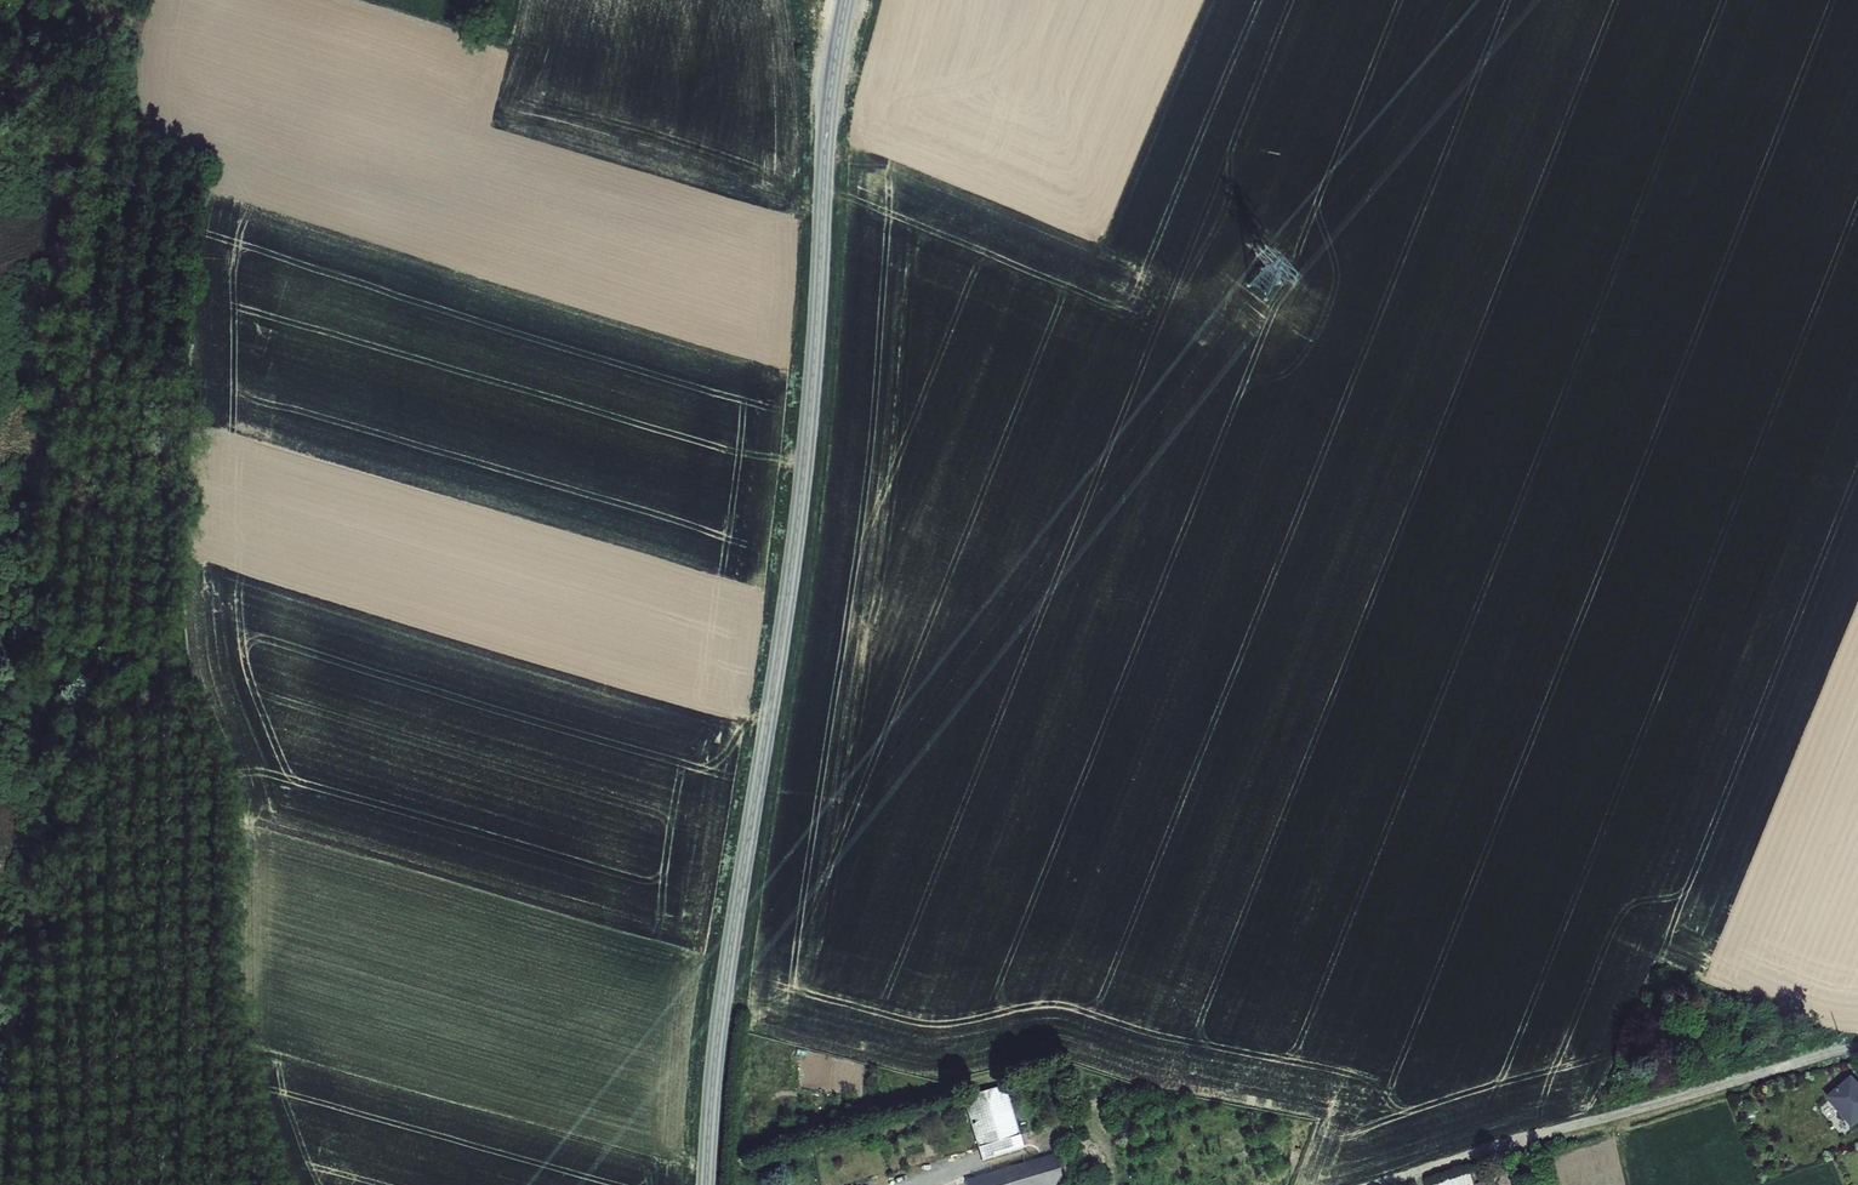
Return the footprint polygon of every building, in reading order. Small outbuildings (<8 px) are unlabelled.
[(1828,1101),(1852,1129),(1857,1124),(1857,1089),(1851,1081),(1828,1101)] [(1003,1086),(963,1097),(984,1162),(1024,1149),(1003,1086)] [(967,1184),(1058,1184),(1050,1159),(967,1184)] [(1423,1183),(1423,1184),(1467,1184),(1463,1169),(1423,1183)]
